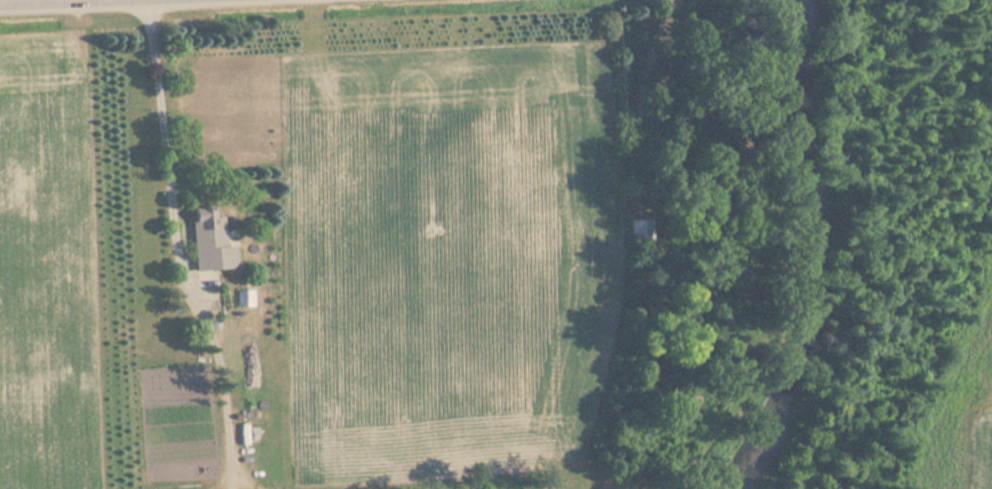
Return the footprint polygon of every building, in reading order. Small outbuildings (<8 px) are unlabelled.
[(223,221),(217,221),(216,208),(195,209),(197,272),(237,270),(236,246),(224,247),(223,221)] [(651,221),(632,221),(632,249),(651,249),(651,221)]
